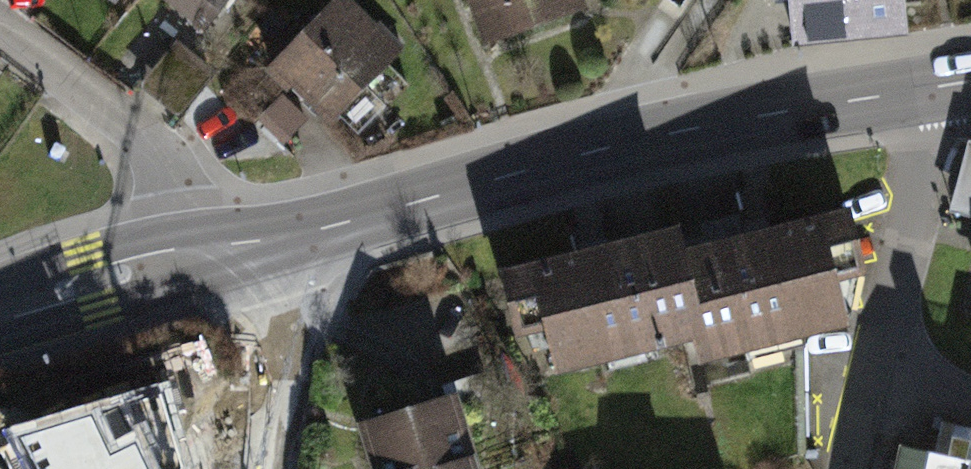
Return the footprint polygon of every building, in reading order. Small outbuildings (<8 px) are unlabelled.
[(205,54),(249,0),(137,0),(205,54)] [(496,65),(586,30),(575,0),(470,0),(496,65)] [(913,0),(798,0),(804,57),(918,45),(913,0)] [(345,2),(279,68),(358,147),(424,81),(345,2)] [(856,228),(700,260),(722,364),(725,378),(880,346),(856,228)] [(697,246),(542,279),(567,396),(722,364),(700,260),(697,246)] [(44,428),(55,468),(202,468),(183,393),(44,428)] [(929,423),(918,468),(970,468),(970,432),(929,423)] [(369,457),(374,468),(474,468),(457,424),(369,457)]
